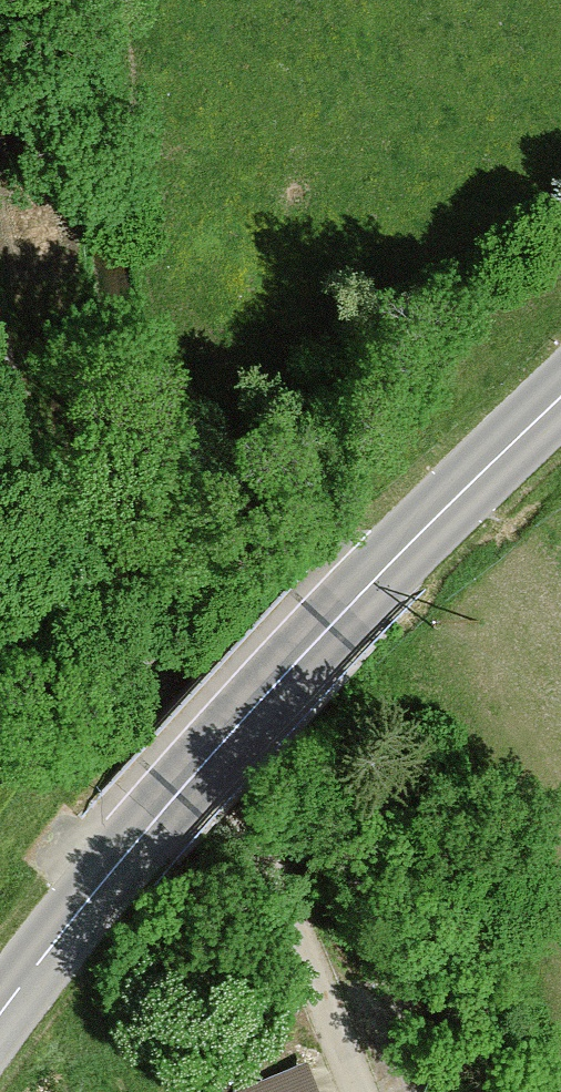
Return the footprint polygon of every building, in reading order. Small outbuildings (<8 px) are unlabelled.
[(316,1070),(262,1091),(325,1091),(316,1070)]
